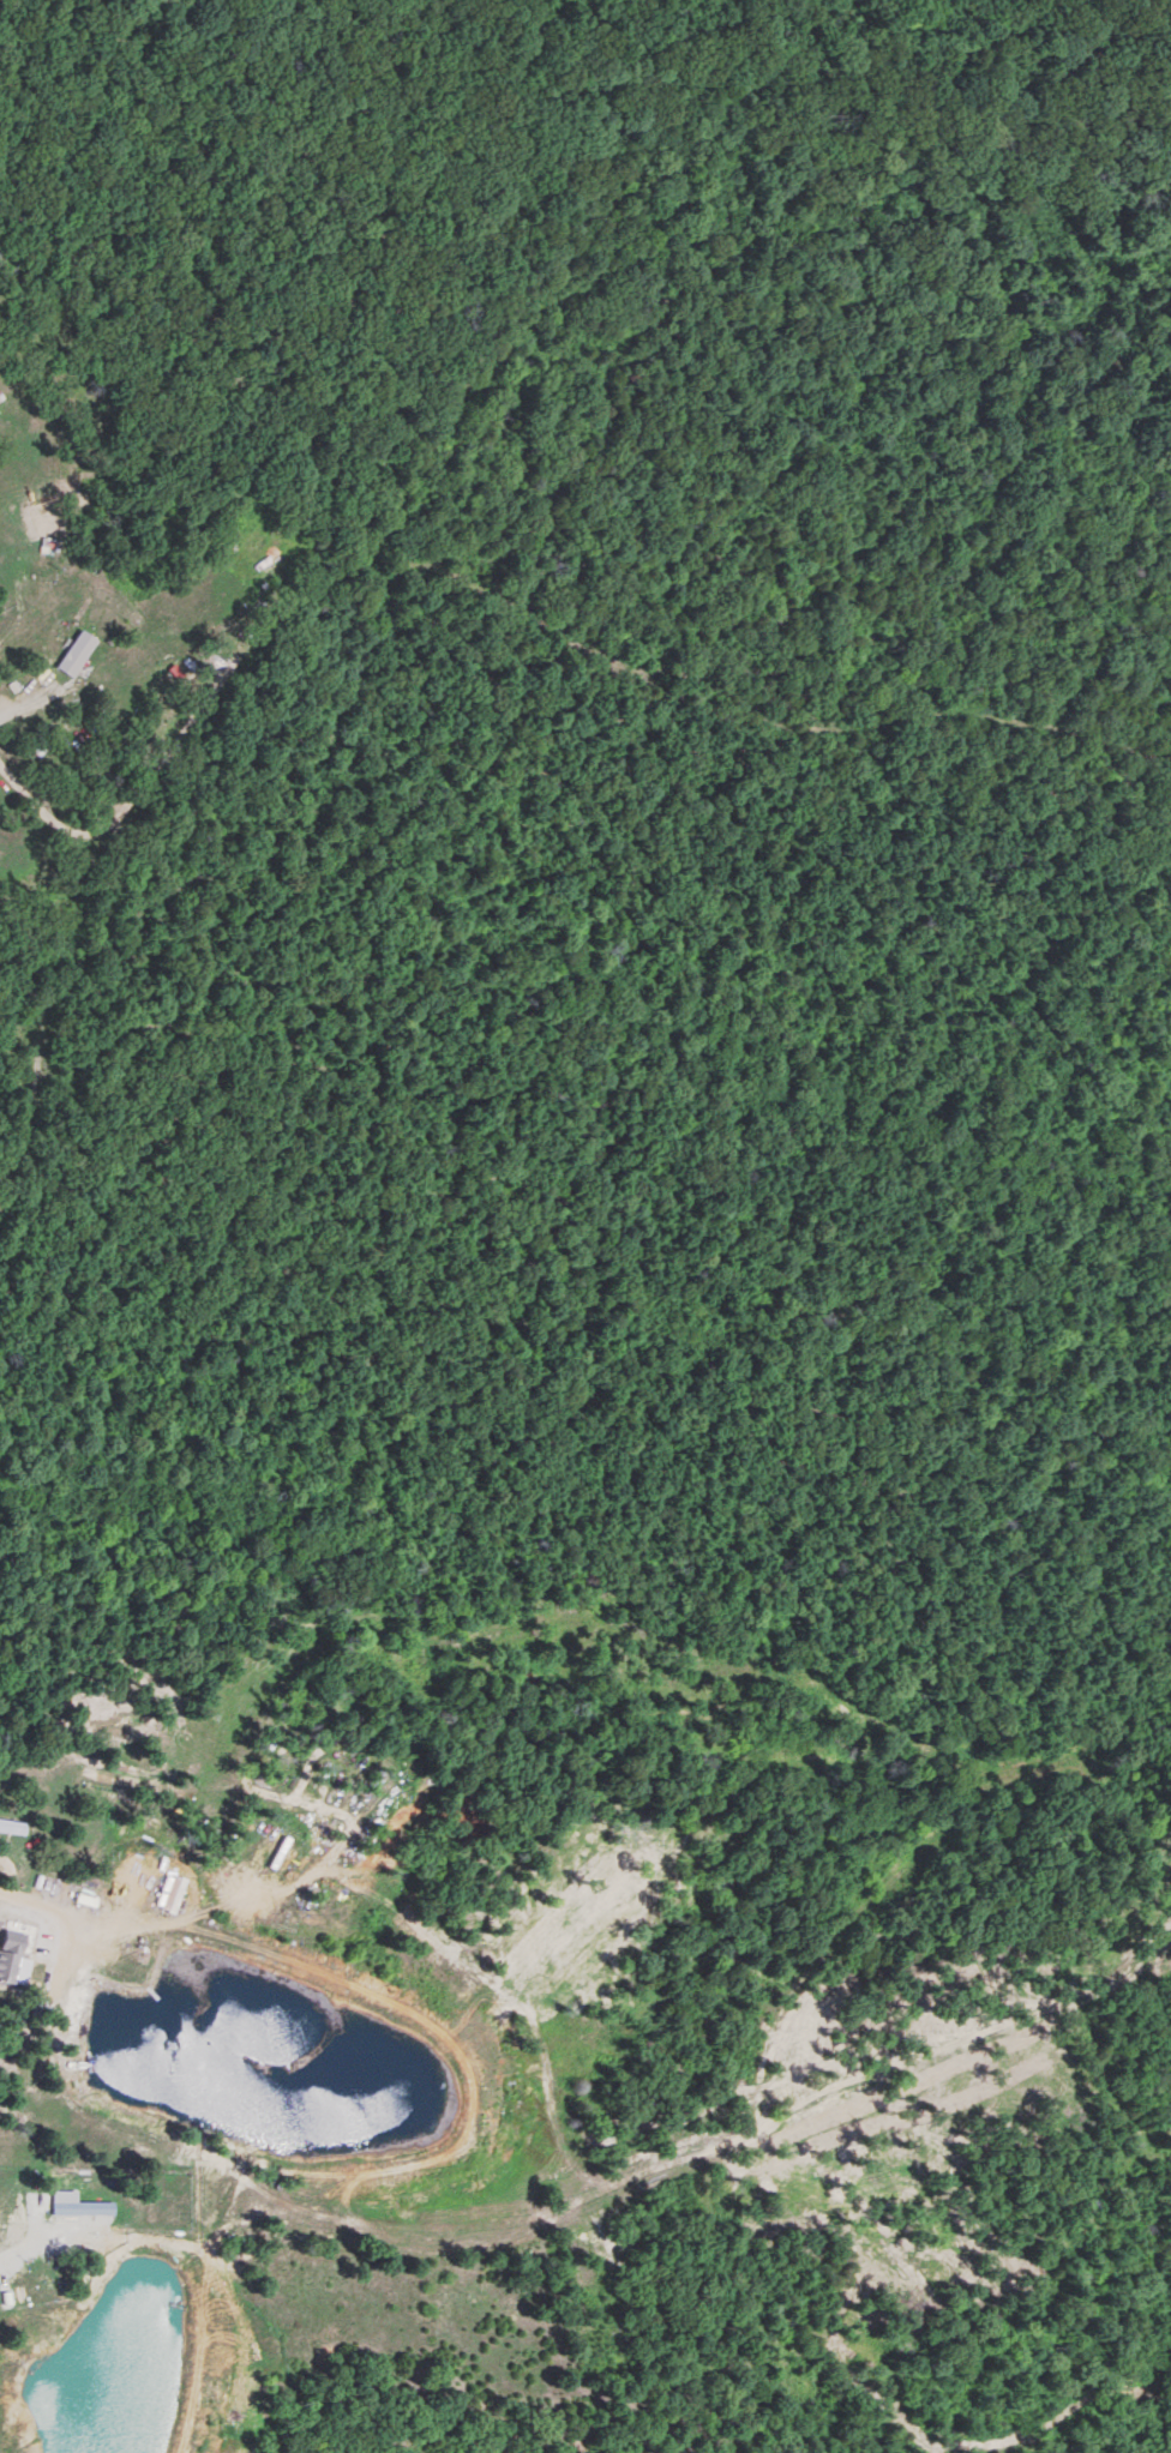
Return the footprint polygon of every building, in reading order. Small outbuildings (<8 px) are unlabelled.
[(70,679),(96,640),(80,630),(54,668),(70,679)] [(18,1821),(0,1820),(0,1832),(18,1833),(18,1821)] [(7,1985),(12,1966),(0,1963),(0,1983),(7,1985)] [(76,2204),(76,2213),(103,2214),(103,2204),(76,2204)]
